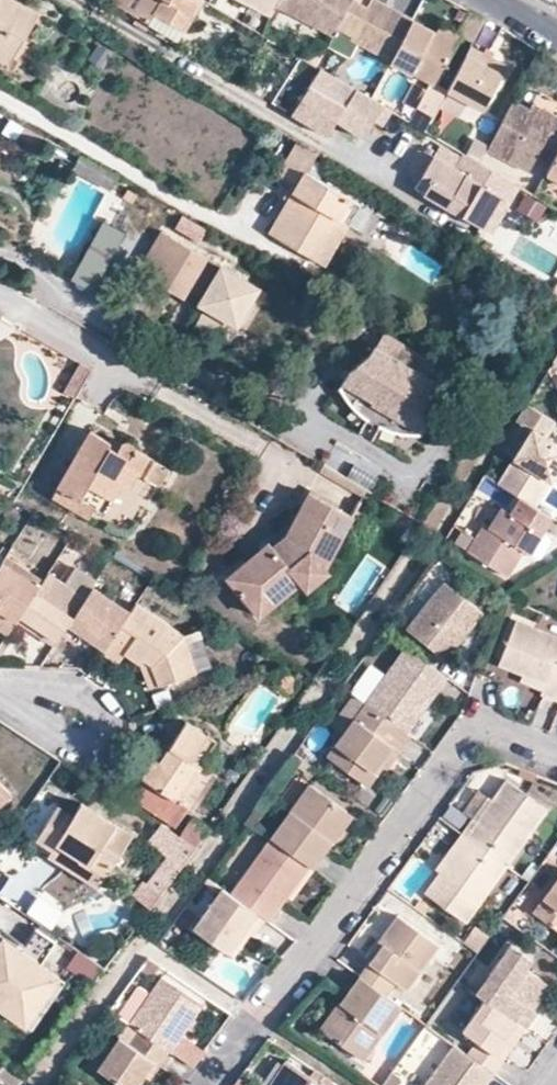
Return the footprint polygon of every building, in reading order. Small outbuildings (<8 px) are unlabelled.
[(25,37),(38,13),(15,0),(0,0),(0,46),(10,28),(24,37),(25,37)] [(112,1),(147,23),(154,12),(182,28),(199,0),(113,0),(112,1)] [(268,20),(278,0),(230,0),(268,20)] [(278,0),(334,31),(336,26),(350,0),(278,0)] [(336,26),(353,36),(351,40),(391,60),(414,16),(383,0),(371,0),(369,6),(358,0),(350,0),(336,26)] [(484,19),(466,9),(453,33),(471,43),(484,19)] [(154,12),(147,23),(175,40),(182,28),(154,12)] [(446,90),(447,88),(437,83),(459,40),(414,16),(391,60),(431,80),(418,106),(433,116),(446,90)] [(25,37),(24,37),(10,28),(0,46),(0,51),(12,57),(25,37)] [(315,66),(324,50),(310,42),(302,58),(315,66)] [(470,45),(447,88),(446,90),(483,110),(506,64),(470,45)] [(0,51),(0,57),(8,62),(9,63),(12,57),(0,51)] [(318,67),(291,113),(326,134),(335,120),(354,89),(318,67)] [(354,89),(335,120),(359,134),(378,103),(354,89)] [(529,113),(511,103),(486,150),(528,172),(542,146),(556,153),(556,152),(556,120),(553,118),(549,125),(529,113)] [(533,106),(529,113),(549,125),(553,118),(533,106)] [(336,220),(347,226),(360,204),(306,171),(317,154),(315,152),(297,142),(279,174),(292,182),(297,184),(287,200),(269,231),(314,257),(336,220)] [(415,168),(425,174),(435,156),(426,150),(415,168)] [(556,153),(545,176),(556,183),(556,152),(556,153)] [(510,198),(518,185),(479,162),(465,154),(455,168),(435,156),(425,174),(416,189),(489,231),(503,207),(507,199),(510,198)] [(519,185),(518,185),(510,198),(507,199),(503,207),(504,207),(509,210),(523,188),(519,185)] [(122,196),(132,202),(136,194),(126,188),(122,196)] [(540,223),(550,206),(528,194),(518,211),(540,223)] [(325,263),(347,226),(336,220),(314,257),(325,263)] [(72,273),(91,284),(121,232),(102,221),(72,273)] [(138,271),(145,275),(168,234),(168,233),(160,229),(137,270),(138,271)] [(255,283),(168,233),(168,234),(145,275),(181,296),(189,281),(201,288),(195,300),(233,323),(255,283)] [(436,361),(386,332),(377,346),(428,376),(436,361)] [(428,376),(377,346),(373,355),(352,371),(341,388),(353,405),(363,416),(388,430),(402,434),(421,435),(431,417),(435,391),(440,383),(428,376)] [(63,391),(75,397),(91,368),(80,361),(78,363),(63,391)] [(514,460),(499,484),(521,497),(539,506),(556,479),(556,478),(556,476),(556,444),(549,438),(556,423),(529,406),(519,422),(532,430),(514,460)] [(501,453),(514,460),(532,430),(519,422),(518,423),(500,452),(501,453)] [(76,500),(88,507),(97,512),(116,480),(124,485),(133,470),(142,475),(152,458),(128,444),(115,444),(89,429),(51,495),(71,507),(72,506),(76,500)] [(163,464),(152,458),(142,475),(143,476),(153,483),(163,464)] [(297,586),(301,583),(325,566),(349,514),(307,493),(284,538),(272,548),(268,544),(228,579),(260,617),(297,586)] [(533,553),(546,531),(555,516),(539,506),(521,497),(512,513),(503,507),(492,526),(487,523),(470,552),(511,577),(526,549),(533,553)] [(82,514),(88,507),(76,500),(72,506),(71,507),(82,514)] [(547,532),(546,531),(533,553),(539,556),(552,535),(547,532)] [(38,588),(24,579),(0,564),(0,623),(11,630),(15,623),(38,588)] [(328,571),(325,566),(301,583),(302,584),(307,590),(329,572),(328,571)] [(61,634),(85,598),(64,584),(47,573),(38,588),(15,623),(34,635),(38,630),(56,642),(61,634)] [(409,627),(445,655),(480,605),(443,579),(409,627)] [(85,598),(61,634),(77,645),(83,637),(104,650),(129,613),(91,589),(85,598)] [(155,686),(156,687),(195,675),(184,638),(134,605),(129,613),(104,650),(102,654),(116,663),(122,655),(139,667),(141,661),(149,666),(149,667),(155,686)] [(11,630),(0,623),(0,633),(6,637),(11,630)] [(544,686),(542,691),(556,697),(556,648),(512,629),(500,660),(525,670),(545,678),(546,678),(544,686)] [(56,642),(38,630),(34,635),(53,648),(56,642)] [(365,702),(401,728),(402,727),(415,709),(415,708),(421,712),(447,676),(406,646),(365,702)] [(146,691),(156,687),(155,686),(149,667),(149,666),(141,661),(139,667),(146,691)] [(542,686),(544,686),(546,678),(545,678),(525,670),(523,678),(542,686)] [(334,726),(343,732),(344,731),(365,702),(355,695),(334,726)] [(394,745),(401,750),(411,736),(408,733),(401,728),(365,702),(344,731),(343,732),(327,754),(370,784),(386,764),(382,761),(383,761),(394,744),(394,745)] [(421,713),(421,712),(415,708),(415,709),(402,727),(401,728),(408,733),(421,713)] [(158,763),(152,760),(139,778),(140,779),(142,779),(175,801),(198,767),(214,743),(185,723),(170,745),(169,746),(158,763)] [(164,743),(152,760),(158,763),(169,746),(165,743),(164,743)] [(390,766),(401,750),(394,745),(394,744),(383,761),(382,761),(386,764),(389,765),(390,766)] [(212,777),(198,767),(175,801),(142,779),(140,779),(126,800),(125,801),(159,822),(174,832),(212,777)] [(478,821),(473,818),(462,833),(506,865),(546,808),(506,780),(493,800),(478,821)] [(10,793),(0,783),(0,803),(10,793)] [(327,836),(346,811),(309,784),(271,838),(304,863),(309,867),(311,868),(332,839),(328,837),(327,836)] [(371,791),(363,802),(385,818),(393,807),(371,791)] [(487,797),(473,818),(478,821),(493,800),(487,797)] [(37,839),(54,851),(58,845),(104,875),(105,876),(131,836),(81,803),(72,815),(58,807),(37,839)] [(353,816),(346,811),(327,836),(328,837),(332,839),(335,841),(353,816)] [(180,836),(196,847),(209,828),(194,816),(180,836)] [(457,851),(441,873),(426,893),(466,920),(506,865),(462,833),(452,846),(457,851)] [(303,863),(304,863),(271,838),(231,893),(265,918),(269,921),(286,895),(282,893),(281,892),(303,863)] [(98,887),(105,876),(104,875),(58,845),(54,851),(50,856),(97,888),(98,887)] [(436,869),(441,873),(457,851),(452,846),(436,869)] [(286,895),(309,867),(304,863),(303,863),(281,892),(282,893),(286,895)] [(532,911),(556,929),(556,878),(532,911)] [(43,926),(60,902),(38,887),(21,911),(43,926)] [(265,918),(231,893),(224,888),(193,931),(224,953),(244,926),(245,926),(254,933),(265,918)] [(360,976),(387,996),(395,984),(407,992),(439,946),(396,914),(380,936),(386,941),(372,960),(360,976)] [(253,933),(254,933),(245,926),(244,926),(224,953),(225,954),(233,960),(235,958),(253,933)] [(366,956),(372,960),(386,941),(380,936),(366,956)] [(0,943),(0,949),(12,956),(17,951),(3,941),(2,940),(0,943)] [(479,995),(516,1022),(523,1027),(534,1012),(530,1008),(523,1003),(540,979),(541,979),(525,966),(529,959),(510,944),(476,993),(479,995)] [(55,977),(17,951),(12,956),(0,949),(0,1009),(9,1016),(14,1009),(27,1018),(55,977)] [(80,951),(69,966),(94,984),(105,968),(80,951)] [(157,973),(161,967),(149,959),(145,964),(157,973)] [(401,1006),(387,996),(360,976),(341,1002),(345,1004),(345,1005),(326,1030),(363,1056),(401,1006)] [(61,983),(55,977),(27,1018),(14,1009),(9,1016),(28,1030),(29,1029),(33,1022),(36,1020),(61,983)] [(163,1048),(164,1049),(170,1052),(203,1003),(163,978),(130,1026),(163,1048)] [(546,983),(541,979),(540,979),(523,1003),(530,1008),(546,983)] [(496,1051),(516,1022),(479,995),(457,1028),(472,1039),(463,1051),(491,1072),(502,1056),(496,1052),(496,1051)] [(320,1026),(326,1030),(345,1005),(345,1004),(341,1002),(338,1000),(320,1026)] [(502,1056),(523,1027),(516,1022),(496,1051),(496,1052),(502,1056)] [(163,1048),(130,1026),(98,1072),(117,1084),(139,1084),(153,1064),(163,1048)] [(463,1051),(452,1043),(423,1084),(482,1084),(491,1072),(463,1051)] [(153,1064),(154,1065),(159,1069),(170,1052),(164,1049),(163,1048),(153,1064)] [(266,1078),(273,1083),(286,1064),(278,1059),(266,1078)] [(273,1083),(266,1078),(249,1066),(239,1080),(246,1084),(318,1084),(286,1064),(273,1083)] [(3,1065),(0,1069),(0,1084),(1,1084),(17,1084),(23,1078),(3,1065)]
